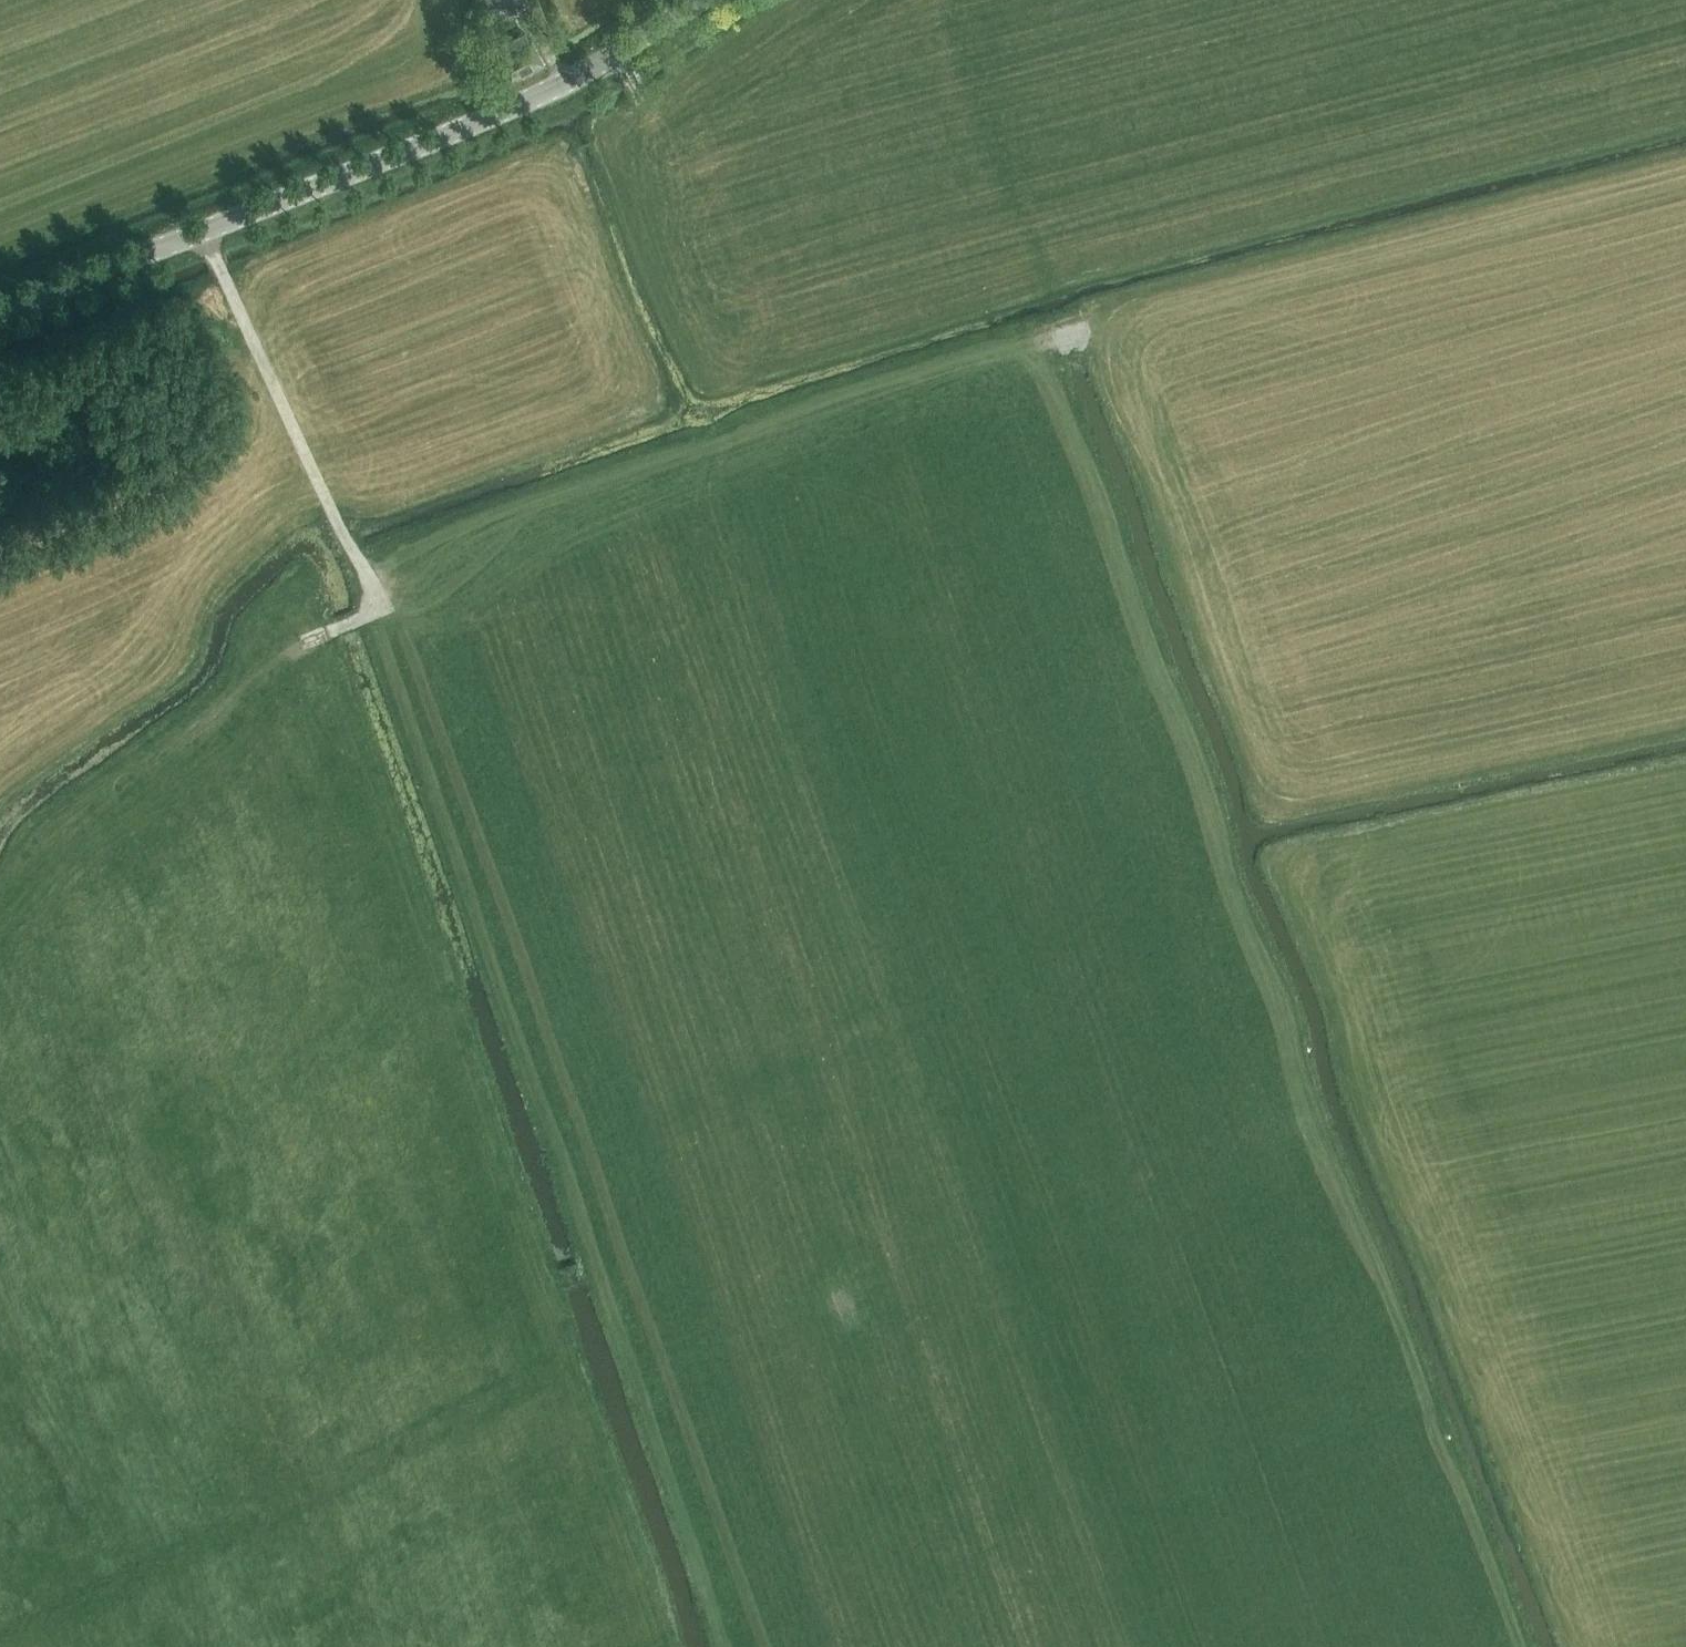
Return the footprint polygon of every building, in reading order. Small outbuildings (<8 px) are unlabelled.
[(528,3),(526,0),(486,0),(496,19),(528,3)] [(511,79),(543,63),(532,40),(530,41),(525,32),(495,46),(511,79)]
